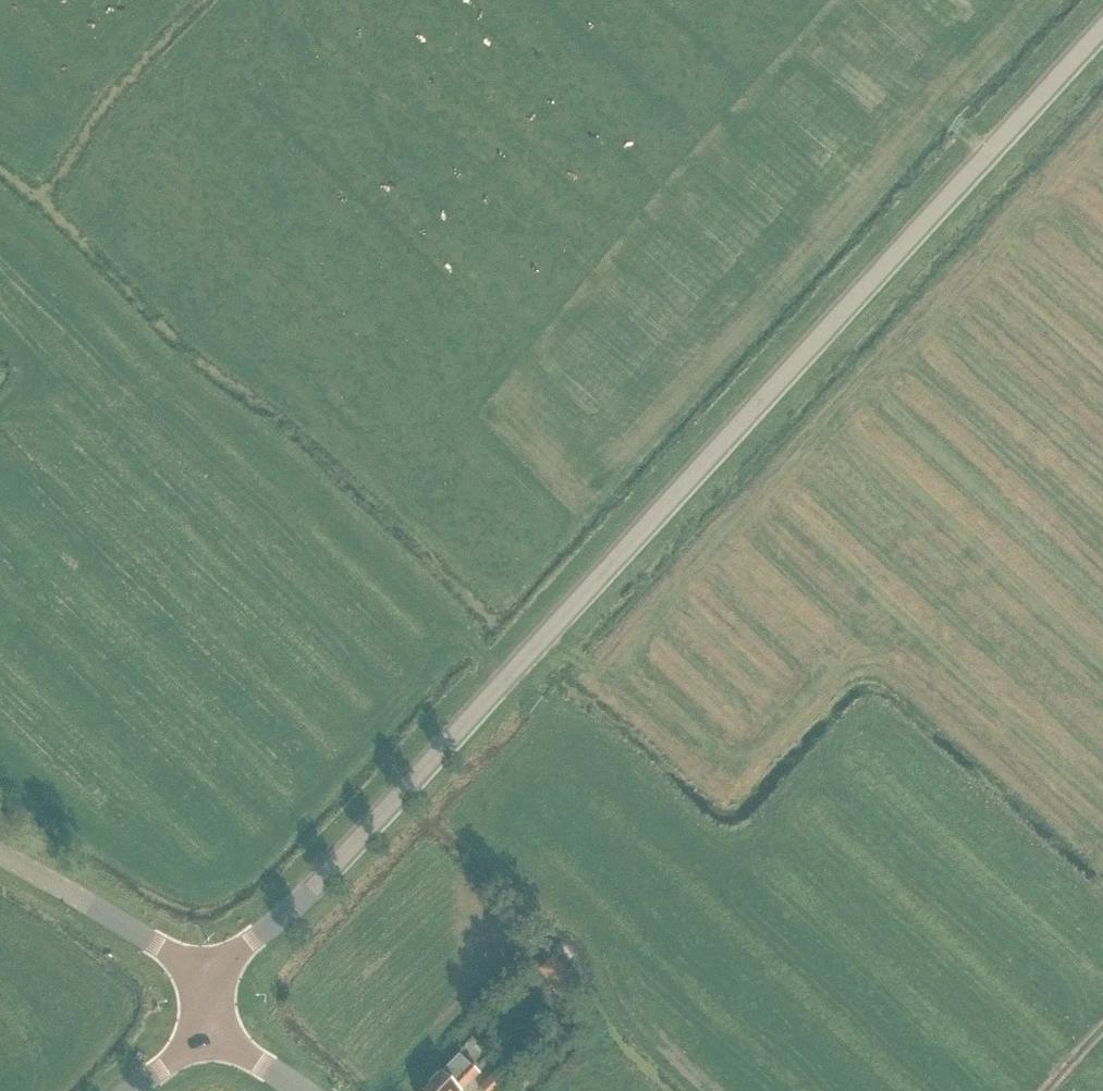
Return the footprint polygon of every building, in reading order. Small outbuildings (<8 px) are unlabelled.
[(554,957),(538,970),(558,993),(574,980),(554,957)] [(479,1073),(459,1055),(424,1090),(463,1090),(479,1073)] [(515,1073),(502,1061),(478,1089),(481,1090),(498,1090),(515,1073)]
